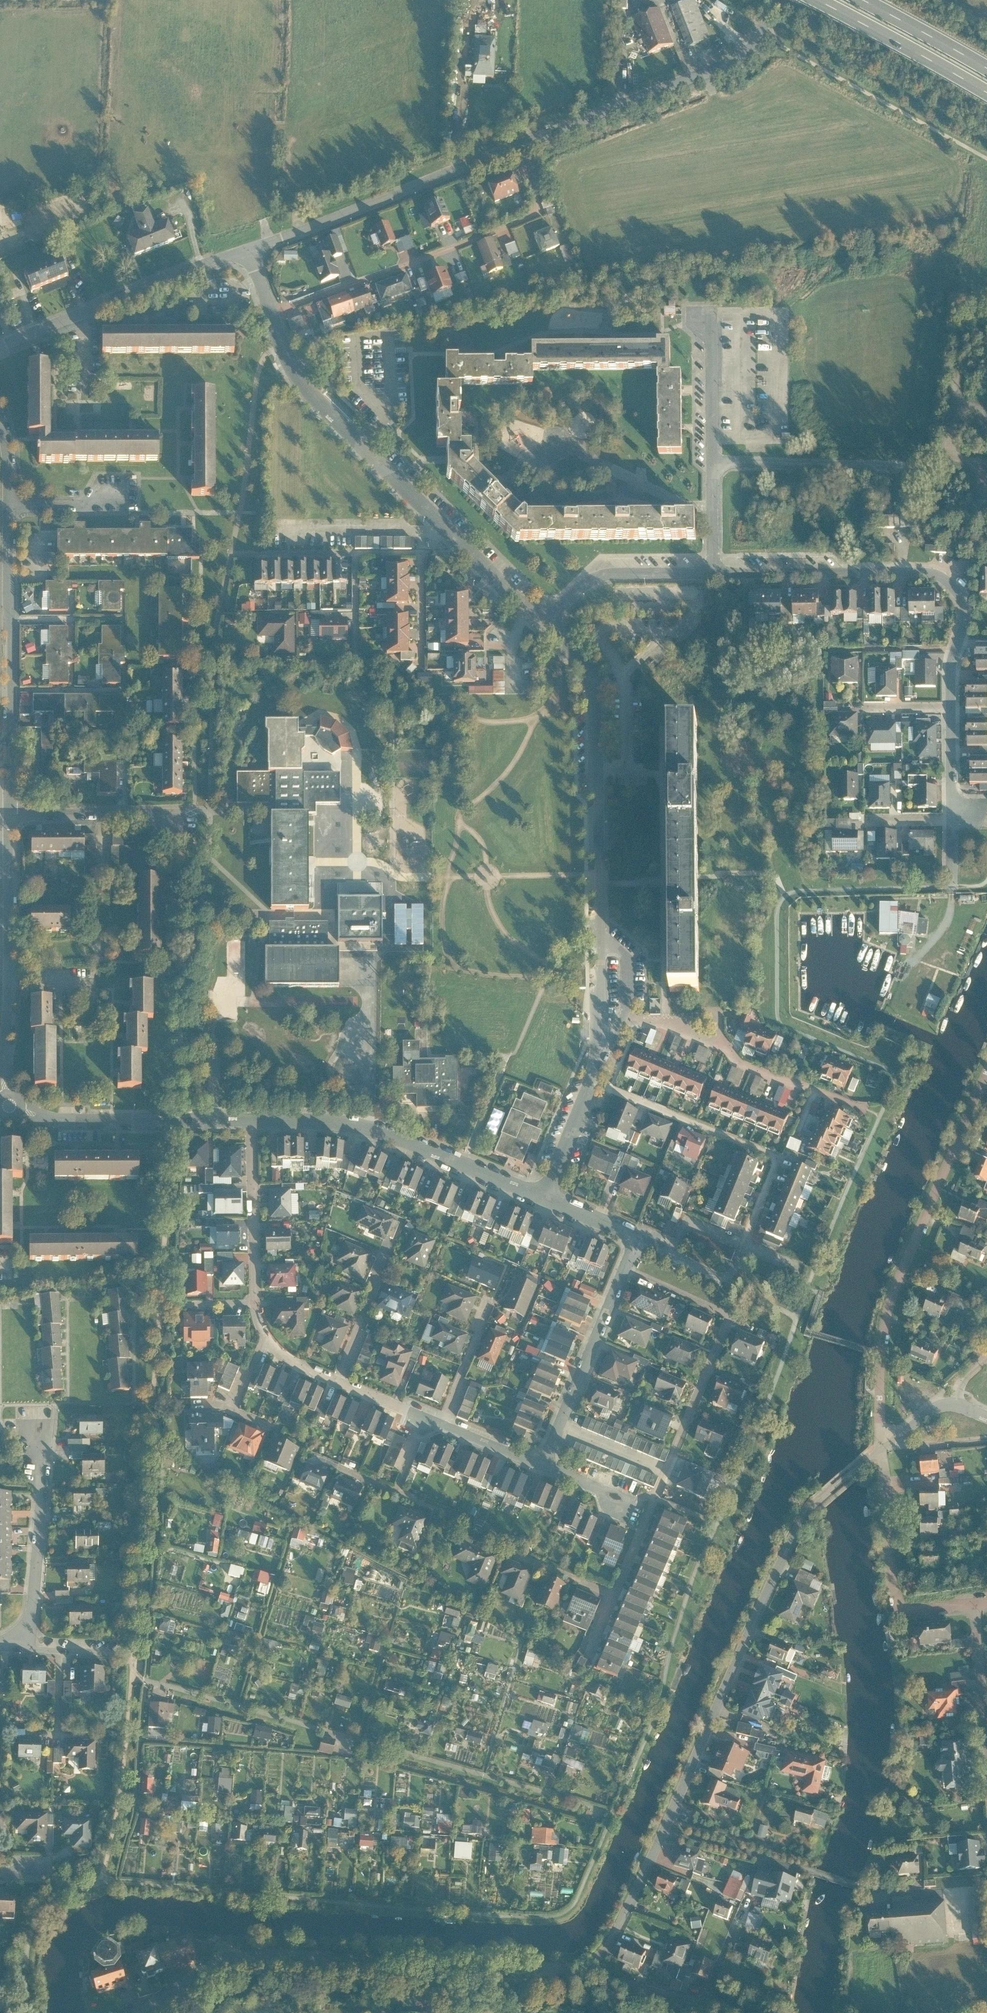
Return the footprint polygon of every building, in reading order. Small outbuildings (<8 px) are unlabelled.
[(695,0),(692,0),(671,8),(687,50),(711,41),(695,0)] [(674,46),(659,9),(633,19),(648,57),(674,46)] [(494,80),(496,40),(474,39),(472,79),(494,80)] [(520,193),(511,173),(487,183),(496,204),(520,193)] [(451,218),(443,199),(425,207),(432,226),(451,218)] [(143,210),(158,247),(178,238),(171,220),(158,225),(151,207),(143,210)] [(137,255),(158,247),(143,210),(135,214),(143,231),(129,237),(137,255)] [(397,242),(389,222),(375,228),(383,248),(397,242)] [(463,229),(465,234),(477,230),(475,224),(463,229)] [(561,246),(553,227),(533,235),(541,254),(561,246)] [(345,255),(337,236),(324,241),(329,253),(312,260),(322,283),(341,276),(334,259),(345,255)] [(505,268),(493,238),(477,245),(490,274),(505,268)] [(510,259),(520,255),(515,242),(506,245),(510,259)] [(565,263),(574,260),(568,243),(560,246),(565,263)] [(297,260),(297,250),(283,251),(283,260),(297,260)] [(70,276),(63,257),(25,272),(33,292),(42,288),(44,306),(46,310),(51,311),(80,300),(81,297),(82,292),(70,276)] [(453,288),(445,268),(425,276),(433,296),(453,288)] [(413,291),(406,274),(376,285),(383,302),(413,291)] [(373,306),(366,288),(329,303),(336,321),(373,306)] [(306,331),(301,318),(289,322),(294,335),(306,331)] [(136,354),(136,333),(103,333),(104,353),(136,354)] [(136,354),(169,353),(168,333),(136,333),(136,354)] [(201,333),(168,333),(169,353),(201,353),(201,333)] [(201,333),(201,353),(235,353),(235,333),(201,333)] [(662,344),(633,344),(633,368),(662,368),(675,368),(675,339),(662,339),(662,344)] [(534,359),(534,369),(567,369),(567,344),(533,345),(534,359)] [(599,344),(567,344),(567,369),(599,369),(599,344)] [(633,344),(599,344),(599,369),(633,368),(633,344)] [(446,355),(447,388),(459,388),(459,383),(495,383),(494,366),(494,360),(459,360),(459,355),(446,355)] [(495,383),(534,382),(534,369),(534,359),(507,359),(507,366),(494,366),(495,383)] [(50,365),(29,365),(29,400),(50,400),(50,365)] [(675,368),(662,368),(662,411),(687,411),(687,373),(675,373),(675,368)] [(447,446),(463,446),(462,388),(459,388),(447,388),(436,388),(437,446),(447,446)] [(194,391),(195,425),(217,425),(217,390),(194,391)] [(50,400),(29,400),(29,435),(40,435),(51,435),(50,400)] [(688,452),(687,411),(662,411),(663,453),(688,452)] [(217,425),(195,425),(195,460),(218,460),(217,425)] [(116,462),(115,437),(77,438),(77,440),(77,462),(116,462)] [(116,462),(159,462),(159,437),(115,437),(116,462)] [(40,439),(39,463),(77,462),(77,440),(51,439),(40,439)] [(448,475),(515,541),(524,518),(473,466),(473,457),(473,445),(463,446),(447,446),(447,458),(448,475)] [(195,460),(195,496),(218,495),(218,460),(195,460)] [(977,498),(976,514),(986,514),(986,498),(977,498)] [(907,516),(877,516),(877,529),(907,529),(907,516)] [(515,541),(555,541),(555,517),(524,518),(515,541)] [(555,541),(596,542),(596,517),(555,517),(555,541)] [(645,541),(645,517),(596,517),(596,542),(645,541)] [(645,517),(645,541),(695,541),(695,517),(645,517)] [(76,532),(59,532),(59,557),(113,558),(113,532),(87,533),(87,525),(76,526),(76,532)] [(142,533),(113,532),(113,558),(169,558),(169,533),(153,533),(153,525),(142,525),(142,533)] [(193,530),(169,530),(169,533),(169,558),(169,559),(201,559),(201,545),(193,545),(193,530)] [(411,549),(411,538),(355,539),(355,549),(411,549)] [(895,545),(877,545),(877,557),(895,557),(895,545)] [(347,585),(346,566),(339,566),(339,562),(333,563),(333,585),(347,585)] [(254,586),(267,585),(267,567),(261,567),(261,563),(254,563),(254,586)] [(267,567),(267,585),(281,585),(280,563),(273,563),(274,566),(267,567)] [(281,585),(294,586),(294,567),(288,567),(288,563),(280,563),(281,585)] [(300,567),(294,567),(294,586),(307,586),(307,563),(300,563),(300,567)] [(320,585),(320,567),(314,567),(314,563),(307,563),(307,586),(320,585)] [(333,585),(333,563),(326,563),(326,566),(320,567),(320,585),(333,585)] [(408,579),(408,566),(386,566),(386,579),(408,579)] [(410,579),(408,579),(386,579),(387,593),(408,593),(410,593),(410,579)] [(73,583),(47,583),(47,593),(50,593),(50,612),(69,612),(69,591),(73,591),(73,583)] [(125,583),(101,584),(100,593),(95,593),(96,608),(102,608),(103,612),(122,612),(122,591),(125,591),(125,583)] [(184,592),(161,591),(161,625),(161,660),(185,660),(184,623),(191,622),(191,612),(184,611),(184,592)] [(408,605),(408,593),(387,593),(387,606),(408,605)] [(911,609),(911,616),(923,616),(923,593),(911,594),(911,609)] [(923,593),(923,616),(937,615),(937,609),(936,593),(923,593)] [(469,594),(446,595),(446,608),(469,607),(469,594)] [(754,594),(755,610),(755,616),(756,616),(767,616),(767,594),(754,594)] [(767,616),(781,616),(781,599),(780,594),(767,594),(767,616)] [(794,599),(794,619),(806,619),(806,594),(793,594),(794,599)] [(806,594),(806,619),(820,619),(820,618),(820,604),(820,594),(806,594)] [(884,618),(884,595),(870,595),(870,610),(870,618),(884,618)] [(896,609),(896,595),(884,595),(884,618),(896,618),(896,609)] [(846,616),(845,596),(831,596),(831,607),(831,617),(846,616)] [(858,610),(858,596),(845,596),(846,616),(858,616),(858,610)] [(242,611),(255,611),(254,602),(242,603),(242,611)] [(469,607),(446,608),(446,620),(469,620),(469,607)] [(911,609),(901,609),(901,623),(911,623),(911,616),(911,609)] [(319,621),(324,621),(324,613),(310,613),(310,622),(319,622),(319,621)] [(409,630),(409,616),(387,616),(387,630),(409,630)] [(294,618),(257,618),(257,639),(273,639),(273,655),(294,655),(294,618)] [(469,620),(446,620),(446,633),(469,633),(469,620)] [(347,642),(347,621),(324,621),(319,621),(319,622),(319,642),(347,642)] [(69,628),(50,628),(50,646),(47,646),(47,656),(73,656),(73,649),(69,649),(69,628)] [(122,648),(122,628),(103,628),(103,646),(99,646),(99,657),(126,657),(126,648),(122,648)] [(409,642),(409,630),(387,630),(387,642),(409,642)] [(469,633),(446,633),(446,647),(470,647),(469,633)] [(409,656),(409,642),(387,642),(387,656),(409,656)] [(428,660),(440,660),(440,644),(427,644),(428,660)] [(978,647),(978,659),(986,659),(986,647),(978,647)] [(73,656),(47,656),(47,666),(50,667),(50,685),(69,685),(69,665),(73,664),(73,656)] [(126,657),(99,657),(99,667),(103,667),(103,685),(122,685),(122,665),(126,665),(126,657)] [(493,658),(493,669),(505,669),(505,658),(493,658)] [(858,658),(832,658),(832,685),(858,685),(858,658)] [(454,659),(454,671),(476,671),(476,659),(454,659)] [(978,659),(978,673),(986,673),(986,659),(978,659)] [(937,688),(937,663),(917,663),(917,689),(937,688)] [(897,669),(876,669),(876,698),(897,698),(897,670),(897,669)] [(505,693),(504,670),(493,670),(493,687),(469,687),(469,694),(505,693)] [(476,671),(454,671),(453,685),(476,685),(476,671)] [(430,673),(418,673),(418,683),(430,683),(430,673)] [(182,675),(163,675),(163,689),(182,689),(182,675)] [(30,683),(29,676),(22,678),(23,685),(30,683)] [(980,685),(969,685),(969,698),(986,698),(986,685),(980,685)] [(163,689),(164,702),(183,701),(182,689),(163,689)] [(65,696),(34,696),(34,714),(54,714),(54,729),(66,729),(66,714),(65,696)] [(96,696),(65,696),(66,714),(85,714),(85,729),(96,730),(96,714),(96,696)] [(96,696),(96,714),(116,714),(116,729),(128,729),(128,696),(96,696)] [(969,698),(969,711),(980,711),(986,711),(986,698),(969,698)] [(164,702),(154,702),(155,714),(164,714),(183,714),(183,701),(164,702)] [(183,714),(164,714),(164,728),(183,727),(183,714)] [(858,738),(858,715),(839,714),(829,714),(829,716),(830,739),(858,738)] [(902,718),(903,728),(912,728),(911,717),(902,718)] [(298,725),(265,725),(265,735),(267,737),(267,775),(237,775),(237,805),(269,805),(269,816),(270,816),(270,914),(308,914),(308,817),(317,816),(317,806),(341,806),(341,753),(353,752),(349,736),(336,723),(320,719),(320,730),(312,731),(312,728),(305,729),(306,730),(298,731),(298,725)] [(980,723),(969,723),(970,736),(986,736),(986,723),(980,723)] [(898,746),(897,725),(869,725),(869,747),(898,746)] [(938,760),(938,726),(931,726),(917,726),(914,726),(914,745),(919,745),(919,760),(938,760)] [(53,728),(42,728),(41,796),(53,796),(53,728)] [(697,731),(667,731),(667,879),(667,1010),(696,1010),(696,878),(697,731)] [(100,745),(100,764),(118,764),(117,733),(85,733),(85,744),(100,745)] [(970,736),(970,750),(981,750),(986,750),(986,736),(970,736)] [(164,742),(164,756),(183,756),(183,742),(164,742)] [(164,756),(164,769),(183,769),(183,756),(164,756)] [(981,762),(972,762),(971,774),(986,774),(986,762),(981,762)] [(118,796),(118,764),(100,764),(85,764),(85,776),(100,776),(100,796),(118,796)] [(183,769),(164,769),(164,782),(183,782),(183,769)] [(971,774),(972,787),(981,787),(986,787),(986,774),(971,774)] [(860,802),(859,776),(838,777),(838,802),(860,802)] [(909,789),(917,789),(928,788),(928,779),(909,779),(909,789)] [(183,782),(164,782),(164,795),(183,795),(183,782)] [(891,811),(891,785),(870,785),(870,811),(891,811)] [(939,810),(938,788),(928,788),(917,789),(918,811),(939,810)] [(837,822),(825,822),(825,833),(837,833),(837,822)] [(898,863),(898,834),(877,834),(877,863),(898,863)] [(934,852),(934,834),(911,834),(911,851),(934,852)] [(45,835),(32,835),(32,856),(45,856),(45,835)] [(58,835),(45,835),(45,856),(58,856),(58,835)] [(72,835),(58,835),(58,856),(72,855),(72,835)] [(85,835),(72,835),(72,855),(85,856),(85,835)] [(859,855),(859,835),(833,835),(833,855),(859,855)] [(125,837),(114,837),(115,848),(112,848),(114,877),(135,877),(135,848),(124,848),(125,837)] [(139,879),(139,917),(163,917),(163,879),(139,879)] [(383,898),(339,899),(339,916),(339,941),(381,941),(384,941),(383,898)] [(898,935),(898,903),(879,903),(879,935),(898,935)] [(31,910),(31,930),(70,930),(70,910),(31,910)] [(163,917),(139,917),(139,957),(163,957),(163,917)] [(926,936),(928,920),(919,919),(918,935),(926,936)] [(328,925),(269,925),(269,953),(264,953),(264,990),(338,991),(338,954),(328,954),(328,925)] [(153,1019),(153,984),(128,984),(129,1020),(146,1019),(153,1019)] [(922,1007),(933,1012),(941,997),(931,991),(922,1007)] [(52,1032),(52,1000),(30,1000),(30,1032),(34,1032),(52,1032)] [(122,1054),(140,1054),(146,1054),(146,1019),(129,1020),(122,1020),(122,1054)] [(754,1051),(763,1031),(751,1026),(743,1045),(754,1051)] [(636,1043),(657,1050),(663,1033),(651,1029),(649,1036),(639,1033),(636,1043)] [(754,1051),(768,1057),(776,1037),(763,1031),(754,1051)] [(55,1032),(52,1032),(34,1032),(34,1060),(55,1059),(55,1032)] [(670,1050),(682,1055),(688,1041),(676,1036),(670,1050)] [(420,1045),(404,1045),(405,1072),(397,1072),(397,1099),(416,1099),(417,1111),(443,1110),(443,1105),(458,1104),(457,1062),(420,1063),(420,1045)] [(694,1060),(707,1064),(711,1050),(699,1046),(694,1060)] [(637,1073),(647,1052),(635,1048),(626,1068),(637,1073)] [(637,1073),(649,1079),(659,1058),(647,1052),(637,1073)] [(118,1054),(118,1089),(141,1089),(140,1054),(122,1054),(118,1054)] [(661,1084),(671,1063),(659,1058),(649,1079),(661,1084)] [(55,1088),(55,1059),(34,1060),(34,1088),(55,1088)] [(832,1084),(841,1064),(829,1060),(820,1078),(832,1084)] [(661,1084),(673,1089),(682,1067),(671,1063),(661,1084)] [(844,1089),(852,1069),(841,1064),(832,1084),(844,1089)] [(687,1095),(696,1074),(682,1067),(673,1089),(687,1095)] [(739,1084),(744,1071),(732,1067),(727,1081),(739,1084)] [(878,1086),(879,1074),(868,1073),(867,1085),(878,1086)] [(698,1100),(707,1079),(696,1074),(687,1095),(698,1100)] [(756,1076),(750,1093),(762,1097),(768,1080),(756,1076)] [(852,1078),(849,1090),(857,1092),(859,1080),(852,1078)] [(537,1089),(551,1094),(553,1087),(539,1082),(537,1089)] [(720,1110),(729,1089),(718,1084),(709,1105),(720,1110)] [(774,1100),(786,1104),(791,1090),(779,1086),(774,1100)] [(732,1115),(740,1093),(729,1089),(720,1110),(732,1115)] [(753,1099),(740,1093),(732,1115),(744,1121),(753,1099)] [(501,1135),(494,1153),(522,1164),(531,1142),(537,1144),(542,1131),(523,1124),(526,1117),(540,1122),(547,1104),(524,1094),(521,1102),(517,1112),(511,1110),(501,1134),(501,1135)] [(744,1121),(756,1126),(765,1104),(753,1099),(744,1121)] [(629,1130),(637,1111),(618,1103),(608,1128),(627,1136),(629,1130)] [(769,1130),(777,1110),(765,1104),(756,1126),(769,1130)] [(847,1129),(852,1118),(828,1109),(824,1120),(846,1128),(847,1129)] [(780,1135),(789,1114),(777,1110),(769,1130),(780,1135)] [(665,1143),(673,1124),(648,1113),(639,1132),(665,1143)] [(821,1119),(818,1128),(841,1136),(842,1137),(846,1128),(824,1120),(821,1119)] [(816,1127),(811,1137),(834,1146),(836,1147),(841,1136),(818,1128),(816,1127)] [(697,1162),(707,1138),(682,1128),(675,1142),(675,1144),(676,1144),(686,1148),(683,1156),(697,1162)] [(634,1132),(629,1130),(627,1136),(625,1140),(630,1143),(634,1132)] [(639,1135),(634,1132),(630,1143),(635,1145),(639,1135)] [(786,1148),(797,1152),(801,1142),(790,1137),(786,1148)] [(810,1137),(805,1147),(830,1157),(834,1146),(811,1137),(810,1137)] [(289,1157),(289,1139),(276,1139),(276,1153),(276,1158),(289,1157)] [(302,1139),(289,1139),(289,1157),(302,1158),(302,1153),(302,1139)] [(329,1159),(331,1140),(318,1139),(316,1152),(316,1158),(329,1159)] [(343,1141),(331,1140),(329,1159),(341,1161),(342,1155),(343,1141)] [(675,1144),(675,1142),(671,1140),(667,1150),(672,1153),(676,1144),(675,1144)] [(207,1167),(207,1142),(185,1142),(185,1167),(207,1167)] [(22,1178),(22,1144),(0,1144),(0,1178),(12,1178),(22,1178)] [(612,1170),(618,1156),(594,1146),(586,1166),(609,1176),(612,1170)] [(367,1171),(375,1151),(362,1147),(357,1160),(355,1166),(367,1171)] [(241,1178),(240,1148),(218,1148),(218,1179),(241,1178)] [(387,1156),(375,1151),(367,1171),(379,1175),(381,1170),(387,1156)] [(316,1152),(308,1153),(308,1166),(315,1166),(316,1158),(316,1152)] [(52,1154),(52,1180),(95,1180),(95,1154),(52,1154)] [(137,1154),(95,1154),(95,1180),(137,1180),(137,1154)] [(342,1155),(341,1161),(341,1169),(347,1171),(350,1158),(342,1155)] [(736,1155),(731,1166),(753,1174),(757,1163),(736,1155)] [(357,1160),(350,1158),(347,1171),(353,1173),(355,1166),(357,1160)] [(402,1186),(411,1166),(398,1161),(393,1174),(390,1182),(402,1186)] [(978,1162),(971,1177),(985,1183),(983,1190),(986,1192),(986,1165),(978,1162)] [(787,1178),(806,1184),(812,1170),(793,1163),(787,1178)] [(423,1171),(411,1166),(402,1186),(414,1191),(417,1184),(423,1171)] [(748,1186),(753,1174),(731,1166),(727,1178),(748,1186)] [(643,1196),(651,1177),(627,1168),(620,1187),(643,1196)] [(212,1185),(212,1170),(204,1170),(204,1185),(212,1185)] [(382,1185),(387,1172),(381,1170),(379,1175),(376,1182),(382,1185)] [(618,1172),(612,1170),(609,1176),(608,1180),(613,1183),(618,1172)] [(390,1182),(393,1174),(387,1172),(382,1185),(387,1187),(390,1182)] [(12,1210),(12,1178),(0,1178),(0,1210),(12,1210)] [(679,1204),(687,1186),(668,1178),(660,1196),(679,1204)] [(722,1190),(743,1198),(748,1186),(727,1178),(722,1190)] [(806,1184),(787,1178),(781,1192),(800,1199),(806,1184)] [(437,1205),(446,1184),(433,1179),(429,1189),(425,1200),(437,1205)] [(711,1213),(724,1180),(721,1179),(713,1200),(710,1199),(705,1211),(711,1213)] [(418,1199),(423,1187),(417,1184),(414,1191),(412,1197),(418,1199)] [(458,1189),(446,1184),(437,1205),(449,1210),(453,1199),(458,1189)] [(425,1200),(429,1189),(423,1187),(418,1199),(424,1202),(425,1200)] [(291,1217),(290,1189),(269,1190),(270,1218),(291,1217)] [(240,1214),(240,1190),(212,1190),(212,1193),(212,1215),(240,1214)] [(739,1210),(743,1198),(722,1190),(717,1202),(739,1210)] [(477,1216),(485,1197),(472,1192),(467,1205),(464,1211),(477,1216)] [(776,1205),(794,1212),(800,1199),(781,1192),(776,1205)] [(496,1202),(485,1197),(477,1216),(488,1221),(491,1214),(496,1202)] [(455,1215),(461,1202),(453,1199),(449,1210),(447,1214),(454,1217),(455,1215)] [(963,1204),(957,1217),(972,1224),(975,1217),(986,1221),(986,1219),(986,1205),(978,1201),(975,1209),(963,1204)] [(464,1211),(467,1205),(461,1202),(455,1215),(462,1218),(464,1211)] [(734,1222),(739,1210),(717,1202),(712,1213),(734,1222)] [(794,1212),(776,1205),(770,1219),(788,1227),(794,1212)] [(392,1219),(363,1206),(356,1223),(370,1229),(368,1233),(383,1241),(385,1236),(392,1220),(392,1219)] [(513,1232),(522,1212),(510,1207),(505,1219),(501,1227),(513,1232)] [(677,1219),(682,1211),(678,1208),(673,1216),(677,1219)] [(12,1210),(0,1210),(0,1243),(12,1243),(12,1210)] [(534,1216),(522,1212),(513,1232),(525,1237),(528,1229),(534,1216)] [(496,1217),(491,1214),(488,1221),(485,1227),(491,1229),(496,1217)] [(501,1227),(505,1219),(499,1217),(494,1230),(499,1232),(501,1227)] [(783,1240),(788,1227),(770,1219),(764,1233),(783,1240)] [(399,1224),(392,1220),(385,1236),(392,1239),(399,1224)] [(551,1249),(560,1226),(548,1221),(543,1234),(538,1244),(551,1249)] [(573,1231),(560,1226),(551,1249),(563,1254),(564,1254),(567,1246),(573,1231)] [(238,1245),(237,1227),(222,1227),(215,1227),(215,1246),(238,1245)] [(975,1233),(962,1228),(958,1239),(971,1244),(975,1233)] [(289,1250),(289,1229),(266,1230),(266,1250),(289,1250)] [(528,1249),(535,1231),(528,1229),(525,1237),(521,1246),(528,1249)] [(538,1244),(543,1234),(535,1231),(528,1249),(535,1252),(538,1244)] [(731,1261),(735,1250),(692,1231),(687,1242),(731,1261)] [(424,1268),(435,1241),(413,1232),(405,1253),(409,1255),(406,1261),(424,1268)] [(778,1251),(782,1242),(766,1235),(762,1245),(778,1251)] [(590,1264),(599,1244),(586,1238),(581,1251),(578,1259),(590,1264)] [(961,1241),(957,1251),(953,1249),(950,1258),(962,1263),(964,1257),(978,1262),(982,1252),(986,1254),(986,1242),(976,1238),(973,1245),(961,1241)] [(30,1239),(30,1261),(64,1261),(64,1239),(30,1239)] [(98,1260),(98,1239),(64,1239),(64,1261),(98,1260)] [(98,1239),(98,1260),(137,1260),(136,1239),(98,1239)] [(361,1279),(372,1254),(344,1242),(336,1262),(345,1265),(342,1272),(361,1279)] [(611,1249),(599,1244),(590,1264),(602,1269),(611,1249)] [(570,1261),(575,1249),(567,1246),(564,1254),(563,1254),(561,1257),(570,1261)] [(578,1259),(581,1251),(575,1249),(570,1261),(576,1264),(578,1259)] [(192,1254),(192,1264),(203,1264),(202,1254),(192,1254)] [(476,1258),(467,1279),(495,1291),(506,1266),(496,1262),(494,1266),(476,1258)] [(203,1259),(203,1274),(206,1274),(206,1275),(212,1275),(212,1259),(203,1259)] [(243,1286),(243,1263),(221,1263),(221,1286),(243,1286)] [(295,1289),(295,1265),(268,1265),(269,1290),(295,1289)] [(206,1275),(206,1274),(203,1274),(185,1274),(185,1295),(206,1295),(206,1275)] [(525,1316),(537,1286),(516,1278),(504,1308),(525,1316)] [(354,1315),(363,1291),(337,1280),(329,1299),(338,1302),(335,1308),(354,1315)] [(550,1292),(555,1287),(548,1280),(543,1286),(550,1292)] [(593,1295),(595,1288),(581,1284),(579,1291),(593,1295)] [(412,1295),(387,1285),(377,1307),(402,1317),(412,1295)] [(466,1323),(477,1297),(448,1285),(441,1302),(450,1306),(446,1314),(466,1323)] [(669,1298),(638,1285),(630,1306),(661,1319),(669,1298)] [(572,1288),(570,1293),(582,1299),(584,1294),(572,1288)] [(106,1291),(107,1302),(127,1301),(126,1289),(106,1291)] [(38,1295),(42,1326),(59,1325),(60,1324),(57,1293),(38,1295)] [(582,1299),(570,1293),(565,1306),(586,1314),(591,1302),(582,1299)] [(928,1298),(922,1310),(938,1317),(939,1315),(945,1317),(948,1309),(942,1307),(946,1299),(938,1296),(936,1301),(928,1298)] [(295,1298),(295,1304),(304,1304),(304,1310),(308,1310),(308,1298),(295,1298)] [(541,1300),(539,1306),(545,1309),(548,1304),(541,1300)] [(126,1313),(128,1313),(127,1301),(107,1302),(108,1314),(126,1313)] [(295,1304),(273,1305),(273,1326),(287,1325),(288,1337),(304,1337),(304,1310),(304,1304),(295,1304)] [(586,1314),(565,1306),(559,1318),(572,1323),(580,1327),(586,1314)] [(705,1337),(713,1318),(693,1310),(685,1328),(705,1337)] [(127,1325),(126,1313),(108,1314),(106,1314),(108,1326),(127,1325)] [(203,1313),(182,1313),(182,1321),(179,1321),(179,1334),(182,1334),(182,1344),(191,1344),(191,1348),(195,1348),(199,1351),(203,1348),(206,1348),(206,1343),(208,1343),(208,1339),(208,1321),(208,1319),(203,1318),(203,1313)] [(501,1325),(507,1318),(500,1313),(494,1320),(501,1325)] [(335,1316),(334,1321),(343,1324),(345,1320),(335,1316)] [(244,1318),(222,1317),(222,1336),(229,1335),(228,1341),(237,1342),(237,1348),(244,1348),(244,1318)] [(337,1356),(348,1327),(343,1324),(334,1321),(324,1317),(317,1334),(324,1337),(320,1349),(337,1356)] [(653,1329),(624,1317),(616,1337),(645,1349),(653,1329)] [(559,1318),(557,1324),(569,1329),(572,1323),(559,1318)] [(459,1356),(468,1335),(437,1321),(431,1339),(445,1345),(443,1349),(459,1356)] [(557,1324),(555,1329),(567,1334),(569,1329),(557,1324)] [(58,1348),(60,1348),(59,1325),(42,1326),(40,1326),(42,1349),(58,1348)] [(125,1336),(128,1336),(127,1325),(108,1326),(109,1338),(125,1336)] [(494,1367),(507,1337),(490,1329),(477,1360),(494,1367)] [(567,1334),(555,1329),(549,1342),(571,1350),(576,1338),(567,1334)] [(764,1338),(767,1332),(760,1330),(758,1336),(764,1338)] [(755,1364),(765,1342),(739,1331),(730,1353),(755,1364)] [(366,1371),(379,1338),(369,1334),(355,1367),(366,1371)] [(107,1338),(108,1349),(127,1347),(125,1336),(109,1338),(107,1338)] [(692,1369),(701,1349),(673,1337),(665,1358),(692,1369)] [(410,1360),(413,1352),(411,1351),(385,1340),(377,1359),(387,1363),(380,1381),(398,1388),(410,1360)] [(566,1362),(571,1350),(549,1342),(544,1354),(557,1359),(566,1362)] [(937,1351),(915,1342),(908,1358),(930,1367),(937,1351)] [(413,1346),(411,1351),(413,1352),(410,1360),(416,1362),(421,1350),(413,1346)] [(125,1359),(128,1359),(127,1347),(108,1349),(109,1361),(125,1359)] [(42,1373),(60,1371),(61,1371),(58,1348),(42,1349),(40,1349),(42,1373)] [(636,1362),(609,1351),(599,1376),(615,1382),(617,1377),(628,1381),(636,1362)] [(538,1358),(542,1360),(554,1365),(557,1359),(544,1354),(540,1353),(538,1358)] [(106,1361),(108,1376),(126,1374),(125,1359),(109,1361),(106,1361)] [(542,1360),(540,1365),(552,1370),(554,1365),(542,1360)] [(211,1365),(185,1364),(185,1382),(188,1382),(189,1399),(207,1399),(207,1383),(212,1383),(211,1365)] [(229,1392),(239,1369),(229,1364),(218,1387),(229,1392)] [(552,1370),(540,1365),(535,1377),(556,1386),(561,1374),(552,1370)] [(254,1387),(267,1393),(275,1372),(262,1367),(258,1377),(254,1387)] [(40,1373),(42,1393),(62,1391),(60,1371),(42,1373),(40,1373)] [(282,1388),(287,1377),(275,1372),(267,1393),(279,1397),(282,1388)] [(686,1383),(661,1372),(654,1390),(666,1395),(664,1401),(676,1406),(686,1383)] [(110,1392),(128,1390),(126,1374),(108,1376),(110,1392)] [(439,1404),(449,1381),(434,1375),(430,1384),(422,1380),(417,1394),(439,1404)] [(747,1386),(721,1375),(709,1404),(725,1410),(727,1403),(738,1408),(747,1386)] [(254,1387),(258,1377),(253,1376),(248,1388),(253,1390),(254,1387)] [(551,1399),(556,1386),(535,1377),(529,1390),(542,1396),(551,1399)] [(302,1407),(311,1387),(298,1382),(293,1392),(289,1402),(302,1407)] [(469,1422),(483,1387),(472,1383),(458,1418),(469,1422)] [(610,1412),(618,1394),(597,1385),(589,1403),(610,1412)] [(318,1403),(323,1392),(311,1387),(302,1407),(314,1412),(318,1403)] [(288,1390),(282,1388),(279,1397),(284,1400),(288,1390)] [(293,1392),(288,1390),(284,1400),(289,1402),(293,1392)] [(529,1390),(527,1396),(539,1401),(542,1396),(529,1390)] [(527,1396),(524,1401),(537,1407),(539,1401),(527,1396)] [(325,1417),(338,1423),(347,1402),(334,1397),(329,1407),(325,1417)] [(537,1407),(524,1401),(519,1413),(541,1423),(546,1411),(537,1407)] [(354,1418),(359,1407),(347,1402),(338,1423),(350,1428),(354,1418)] [(324,1405),(318,1403),(314,1412),(320,1415),(324,1405)] [(329,1407),(324,1405),(320,1415),(325,1417),(329,1407)] [(662,1441),(672,1419),(645,1407),(635,1430),(662,1441)] [(373,1438),(382,1415),(369,1410),(365,1422),(360,1432),(373,1438)] [(209,1411),(187,1412),(187,1426),(189,1426),(190,1447),(202,1447),(202,1452),(213,1452),(213,1431),(222,1430),(221,1416),(210,1416),(209,1411)] [(527,1431),(536,1435),(541,1423),(519,1413),(514,1425),(527,1431)] [(389,1432),(394,1420),(382,1415),(373,1438),(385,1443),(389,1432)] [(359,1420),(354,1418),(350,1428),(355,1430),(359,1420)] [(669,1452),(585,1418),(581,1428),(664,1463),(669,1452)] [(101,1436),(101,1419),(79,1419),(78,1435),(101,1436)] [(365,1422),(359,1420),(355,1430),(360,1432),(365,1422)] [(727,1431),(703,1421),(695,1441),(719,1451),(727,1431)] [(254,1461),(264,1435),(236,1424),(225,1449),(254,1461)] [(527,1431),(514,1425),(511,1431),(513,1432),(511,1438),(522,1443),(527,1431)] [(389,1432),(385,1443),(390,1445),(394,1435),(395,1434),(389,1432)] [(406,1440),(394,1435),(390,1445),(382,1465),(393,1469),(406,1440)] [(289,1473),(299,1450),(273,1439),(264,1462),(289,1473)] [(449,1461),(453,1450),(449,1448),(451,1444),(443,1441),(441,1446),(433,1466),(445,1470),(449,1461)] [(658,1478),(575,1443),(570,1454),(654,1488),(658,1478)] [(418,1466),(430,1471),(433,1466),(441,1446),(434,1444),(433,1448),(427,1445),(422,1456),(418,1466)] [(417,1469),(418,1466),(422,1456),(417,1454),(411,1467),(417,1469)] [(470,1479),(479,1456),(472,1454),(471,1456),(466,1454),(461,1466),(457,1475),(470,1479)] [(486,1475),(490,1464),(485,1461),(486,1459),(479,1456),(470,1479),(482,1484),(486,1475)] [(939,1473),(938,1457),(918,1459),(919,1474),(939,1473)] [(80,1458),(81,1475),(103,1474),(103,1458),(80,1458)] [(454,1463),(449,1461),(445,1470),(443,1474),(449,1476),(454,1463)] [(461,1466),(454,1463),(449,1476),(455,1479),(457,1475),(461,1466)] [(941,1491),(968,1489),(967,1477),(959,1478),(959,1471),(965,1470),(964,1463),(954,1464),(955,1470),(939,1471),(941,1491)] [(709,1475),(683,1464),(672,1489),(691,1496),(694,1490),(702,1494),(709,1475)] [(320,1491),(327,1474),(307,1466),(300,1483),(320,1491)] [(507,1496),(516,1475),(503,1469),(499,1480),(494,1490),(507,1496)] [(492,1478),(486,1475),(482,1484),(480,1488),(487,1490),(492,1478)] [(523,1491),(528,1479),(516,1475),(507,1496),(519,1501),(523,1491)] [(354,1508),(362,1487),(338,1478),(330,1498),(354,1508)] [(492,1478),(487,1490),(493,1493),(494,1490),(499,1480),(492,1478)] [(532,1506),(545,1511),(554,1490),(540,1485),(536,1496),(532,1506)] [(94,1490),(71,1490),(71,1508),(94,1508),(94,1490)] [(560,1506),(565,1495),(554,1490),(545,1511),(556,1516),(560,1506)] [(529,1493),(523,1491),(519,1501),(517,1503),(524,1505),(529,1493)] [(937,1510),(937,1491),(918,1491),(918,1506),(928,1505),(928,1511),(937,1510)] [(0,1493),(0,1511),(10,1511),(10,1492),(0,1493)] [(536,1496),(529,1493),(524,1505),(530,1508),(532,1506),(536,1496)] [(566,1508),(560,1506),(556,1516),(555,1518),(561,1521),(563,1515),(566,1508)] [(416,1549),(428,1519),(399,1507),(392,1525),(403,1529),(399,1541),(416,1549)] [(578,1533),(585,1517),(586,1512),(573,1507),(569,1517),(565,1527),(578,1533)] [(10,1528),(10,1511),(0,1511),(0,1528),(10,1528)] [(214,1513),(211,1525),(220,1528),(223,1516),(214,1513)] [(685,1523),(662,1513),(656,1527),(677,1536),(679,1537),(685,1523)] [(569,1517),(563,1515),(561,1521),(558,1528),(564,1531),(565,1527),(569,1517)] [(593,1532),(597,1522),(585,1517),(578,1533),(577,1537),(590,1542),(593,1532)] [(936,1536),(936,1520),(918,1521),(918,1536),(936,1536)] [(254,1521),(252,1530),(264,1532),(266,1523),(254,1521)] [(627,1534),(603,1525),(599,1535),(597,1537),(607,1541),(600,1556),(606,1559),(603,1565),(616,1570),(625,1547),(622,1546),(627,1534)] [(650,1541),(672,1550),(677,1536),(656,1527),(650,1541)] [(0,1528),(0,1546),(11,1546),(10,1528),(0,1528)] [(207,1552),(217,1553),(220,1531),(209,1530),(207,1552)] [(97,1532),(74,1533),(74,1549),(98,1549),(97,1532)] [(599,1535),(593,1532),(590,1542),(588,1545),(593,1547),(597,1537),(599,1535)] [(302,1547),(304,1536),(296,1534),(294,1546),(302,1547)] [(458,1541),(460,1541),(471,1546),(473,1540),(460,1535),(458,1541)] [(471,1546),(460,1541),(452,1560),(473,1568),(467,1583),(485,1591),(498,1556),(471,1546)] [(672,1550),(650,1541),(645,1554),(667,1563),(672,1550)] [(11,1564),(11,1546),(0,1546),(0,1564),(11,1564)] [(660,1576),(667,1563),(645,1554),(640,1567),(660,1576)] [(936,1565),(936,1554),(918,1554),(918,1567),(931,1567),(931,1565),(936,1565)] [(520,1602),(532,1571),(507,1561),(501,1576),(509,1579),(502,1595),(520,1602)] [(0,1564),(0,1582),(11,1582),(11,1564),(0,1564)] [(226,1580),(239,1584),(244,1567),(230,1564),(226,1580)] [(87,1566),(65,1567),(65,1584),(88,1584),(87,1566)] [(352,1585),(356,1569),(346,1566),(342,1583),(352,1585)] [(660,1576),(640,1567),(634,1580),(655,1588),(660,1576)] [(251,1581),(259,1583),(257,1591),(266,1594),(271,1574),(254,1569),(251,1581)] [(794,1582),(810,1589),(813,1583),(797,1576),(794,1582)] [(556,1614),(566,1586),(546,1579),(536,1606),(556,1614)] [(629,1593),(648,1601),(650,1602),(655,1588),(634,1580),(629,1593)] [(810,1589),(794,1582),(778,1617),(795,1624),(803,1606),(812,1610),(819,1593),(810,1589)] [(69,1596),(69,1591),(55,1590),(55,1604),(72,1604),(72,1596),(69,1596)] [(319,1603),(329,1605),(332,1593),(322,1591),(319,1603)] [(228,1601),(230,1595),(220,1592),(219,1598),(228,1601)] [(588,1633),(601,1601),(578,1592),(565,1623),(588,1633)] [(629,1593),(627,1592),(622,1605),(643,1613),(648,1601),(629,1593)] [(637,1626),(643,1613),(622,1605),(616,1618),(637,1626)] [(331,1607),(329,1616),(343,1619),(344,1614),(339,1613),(340,1609),(331,1607)] [(445,1607),(443,1613),(459,1619),(462,1612),(445,1607)] [(90,1609),(68,1609),(68,1627),(91,1626),(90,1609)] [(445,1624),(458,1628),(461,1620),(448,1616),(445,1624)] [(159,1631),(175,1633),(176,1620),(160,1618),(159,1631)] [(637,1626),(616,1618),(611,1631),(631,1639),(637,1626)] [(465,1626),(464,1635),(474,1637),(477,1621),(469,1620),(468,1626),(465,1626)] [(312,1628),(322,1631),(324,1624),(314,1621),(312,1628)] [(948,1622),(916,1626),(918,1646),(950,1643),(948,1622)] [(441,1631),(438,1639),(437,1643),(449,1647),(452,1635),(441,1631)] [(625,1652),(631,1639),(611,1631),(605,1643),(625,1652)] [(365,1642),(370,1643),(368,1649),(377,1651),(381,1638),(368,1634),(365,1642)] [(965,1641),(952,1643),(953,1650),(966,1648),(965,1641)] [(791,1649),(774,1642),(767,1659),(784,1666),(791,1649)] [(625,1652),(605,1643),(600,1656),(620,1665),(625,1652)] [(523,1664),(531,1666),(536,1652),(528,1649),(523,1664)] [(614,1680),(620,1665),(600,1656),(595,1671),(614,1680)] [(581,1671),(586,1660),(579,1657),(575,1668),(581,1671)] [(315,1672),(324,1674),(327,1661),(318,1659),(315,1672)] [(434,1672),(433,1679),(443,1679),(444,1665),(429,1664),(429,1671),(434,1672)] [(486,1664),(485,1677),(494,1678),(496,1665),(486,1664)] [(959,1666),(959,1672),(951,1672),(952,1680),(970,1679),(970,1666),(959,1666)] [(44,1668),(22,1667),(21,1685),(43,1686),(44,1668)] [(782,1675),(763,1668),(754,1689),(773,1696),(782,1675)] [(103,1695),(103,1671),(78,1671),(78,1694),(103,1695)] [(384,1691),(400,1692),(401,1681),(385,1679),(384,1691)] [(950,1684),(950,1692),(956,1692),(956,1697),(966,1697),(964,1682),(950,1684)] [(291,1683),(288,1697),(297,1699),(301,1686),(291,1683)] [(590,1683),(587,1691),(597,1696),(601,1688),(590,1683)] [(773,1696),(754,1689),(744,1715),(763,1722),(765,1718),(767,1719),(770,1710),(768,1710),(773,1696)] [(539,1690),(535,1699),(554,1706),(557,1696),(539,1690)] [(950,1692),(924,1695),(925,1714),(935,1714),(935,1719),(958,1718),(956,1697),(956,1692),(950,1692)] [(336,1694),(332,1704),(348,1709),(351,1699),(336,1694)] [(149,1726),(168,1727),(168,1713),(174,1713),(174,1702),(150,1702),(149,1726)] [(207,1717),(207,1723),(202,1723),(202,1732),(220,1733),(220,1717),(207,1717)] [(531,1719),(529,1724),(523,1722),(522,1727),(527,1729),(526,1730),(544,1735),(547,1724),(531,1719)] [(422,1733),(432,1735),(434,1725),(422,1723),(422,1727),(423,1727),(422,1733)] [(766,1729),(738,1723),(736,1732),(764,1739),(766,1729)] [(254,1724),(252,1737),(269,1740),(271,1727),(254,1724)] [(585,1745),(590,1731),(574,1725),(569,1739),(585,1745)] [(479,1744),(482,1734),(468,1730),(465,1740),(479,1744)] [(319,1737),(318,1752),(332,1753),(334,1738),(319,1737)] [(40,1759),(40,1741),(17,1741),(16,1758),(40,1759)] [(93,1772),(94,1743),(65,1742),(65,1751),(64,1759),(64,1760),(77,1760),(77,1772),(93,1772)] [(966,1742),(938,1745),(940,1765),(937,1765),(935,1766),(933,1768),(932,1770),(932,1772),(932,1774),(934,1776),(936,1777),(938,1777),(940,1777),(942,1794),(970,1792),(966,1742)] [(721,1743),(710,1770),(722,1774),(731,1778),(733,1771),(741,1774),(750,1754),(721,1743)] [(758,1750),(756,1757),(772,1761),(773,1756),(784,1758),(786,1751),(756,1743),(754,1749),(758,1750)] [(64,1759),(65,1751),(53,1750),(52,1763),(52,1765),(60,1765),(60,1758),(64,1759)] [(825,1763),(786,1754),(781,1774),(806,1780),(803,1793),(817,1797),(825,1763)] [(562,1758),(558,1779),(570,1781),(572,1768),(583,1770),(585,1762),(562,1758)] [(218,1768),(218,1793),(231,1793),(231,1775),(229,1775),(229,1768),(218,1768)] [(722,1774),(710,1770),(708,1776),(719,1781),(722,1774)] [(153,1778),(142,1778),(142,1793),(153,1793),(153,1778)] [(723,1795),(727,1787),(712,1782),(703,1806),(718,1811),(719,1808),(735,1814),(740,1800),(723,1795)] [(251,1790),(250,1810),(263,1810),(263,1790),(251,1790)] [(284,1821),(292,1822),(295,1801),(282,1800),(280,1810),(285,1811),(284,1821)] [(319,1816),(319,1807),(304,1807),(304,1816),(319,1816)] [(348,1820),(348,1827),(358,1827),(358,1809),(344,1809),(345,1820),(348,1820)] [(813,1814),(798,1809),(794,1823),(810,1827),(810,1825),(825,1830),(829,1817),(814,1812),(813,1814)] [(410,1827),(410,1831),(420,1832),(421,1816),(413,1816),(414,1813),(404,1812),(403,1827),(410,1827)] [(437,1822),(447,1822),(447,1814),(437,1814),(437,1822)] [(46,1817),(46,1816),(15,1815),(14,1833),(26,1833),(25,1847),(45,1847),(45,1828),(46,1817)] [(140,1819),(140,1843),(148,1843),(149,1819),(140,1819)] [(90,1850),(90,1821),(62,1821),(62,1838),(71,1838),(71,1850),(85,1850),(90,1850)] [(483,1834),(483,1821),(472,1821),(472,1825),(463,1825),(463,1833),(483,1834)] [(247,1830),(247,1826),(239,1825),(237,1840),(252,1842),(254,1831),(247,1830)] [(760,1825),(758,1836),(766,1837),(768,1826),(760,1825)] [(273,1843),(277,1830),(267,1826),(262,1839),(273,1843)] [(309,1849),(312,1828),(305,1827),(304,1832),(296,1831),(294,1847),(309,1849)] [(329,1828),(329,1842),(338,1842),(338,1828),(329,1828)] [(555,1844),(555,1828),(531,1828),(531,1844),(555,1844)] [(360,1834),(360,1846),(373,1847),(373,1834),(360,1834)] [(949,1844),(958,1843),(967,1842),(966,1835),(949,1837),(949,1844)] [(391,1836),(391,1849),(407,1850),(407,1837),(391,1836)] [(435,1849),(435,1836),(423,1836),(423,1849),(435,1849)] [(982,1868),(980,1841),(967,1842),(958,1843),(960,1870),(982,1868)] [(454,1842),(453,1859),(471,1859),(472,1842),(454,1842)] [(501,1861),(502,1844),(489,1844),(488,1860),(501,1861)] [(536,1854),(533,1854),(532,1869),(541,1869),(541,1859),(547,1859),(548,1846),(537,1845),(536,1854)] [(680,1847),(675,1865),(696,1870),(702,1849),(686,1845),(685,1849),(680,1847)] [(562,1864),(564,1849),(555,1848),(554,1863),(562,1864)] [(919,1855),(897,1856),(898,1874),(920,1873),(919,1855)] [(755,1864),(747,1892),(791,1905),(799,1876),(755,1864)] [(678,1879),(662,1872),(656,1887),(672,1894),(678,1879)] [(722,1894),(735,1900),(743,1883),(730,1877),(722,1894)] [(677,1890),(685,1894),(691,1882),(683,1879),(677,1890)] [(16,1894),(0,1893),(0,1913),(3,1913),(3,1918),(15,1919),(16,1894)] [(972,1898),(975,1942),(986,1942),(986,1917),(985,1897),(972,1898)] [(946,1942),(944,1899),(893,1902),(894,1911),(868,1913),(869,1934),(893,1933),(893,1942),(911,1940),(912,1944),(946,1942)] [(714,1915),(728,1920),(733,1907),(719,1902),(714,1915)] [(691,1919),(693,1928),(702,1926),(700,1917),(691,1919)] [(192,1935),(168,1942),(175,1967),(176,1970),(200,1963),(192,1935)] [(691,1945),(672,1938),(666,1957),(658,1955),(654,1966),(663,1969),(665,1962),(681,1968),(683,1969),(691,1945)] [(91,1973),(97,1992),(128,1983),(122,1963),(116,1965),(123,1957),(121,1945),(113,1939),(101,1940),(95,1949),(96,1960),(105,1967),(106,1967),(107,1968),(91,1973)] [(175,1967),(168,1942),(157,1945),(165,1970),(175,1967)] [(775,1949),(755,1942),(750,1956),(769,1963),(775,1949)] [(165,1970),(157,1945),(157,1944),(136,1951),(143,1975),(146,1974),(148,1978),(156,1975),(156,1974),(165,1970)] [(647,1952),(627,1944),(620,1961),(640,1969),(647,1952)] [(708,1979),(714,1962),(700,1957),(694,1974),(708,1979)] [(691,1977),(695,1967),(689,1965),(686,1975),(691,1977)] [(687,1970),(683,1969),(681,1968),(677,1979),(683,1981),(687,1970)]
